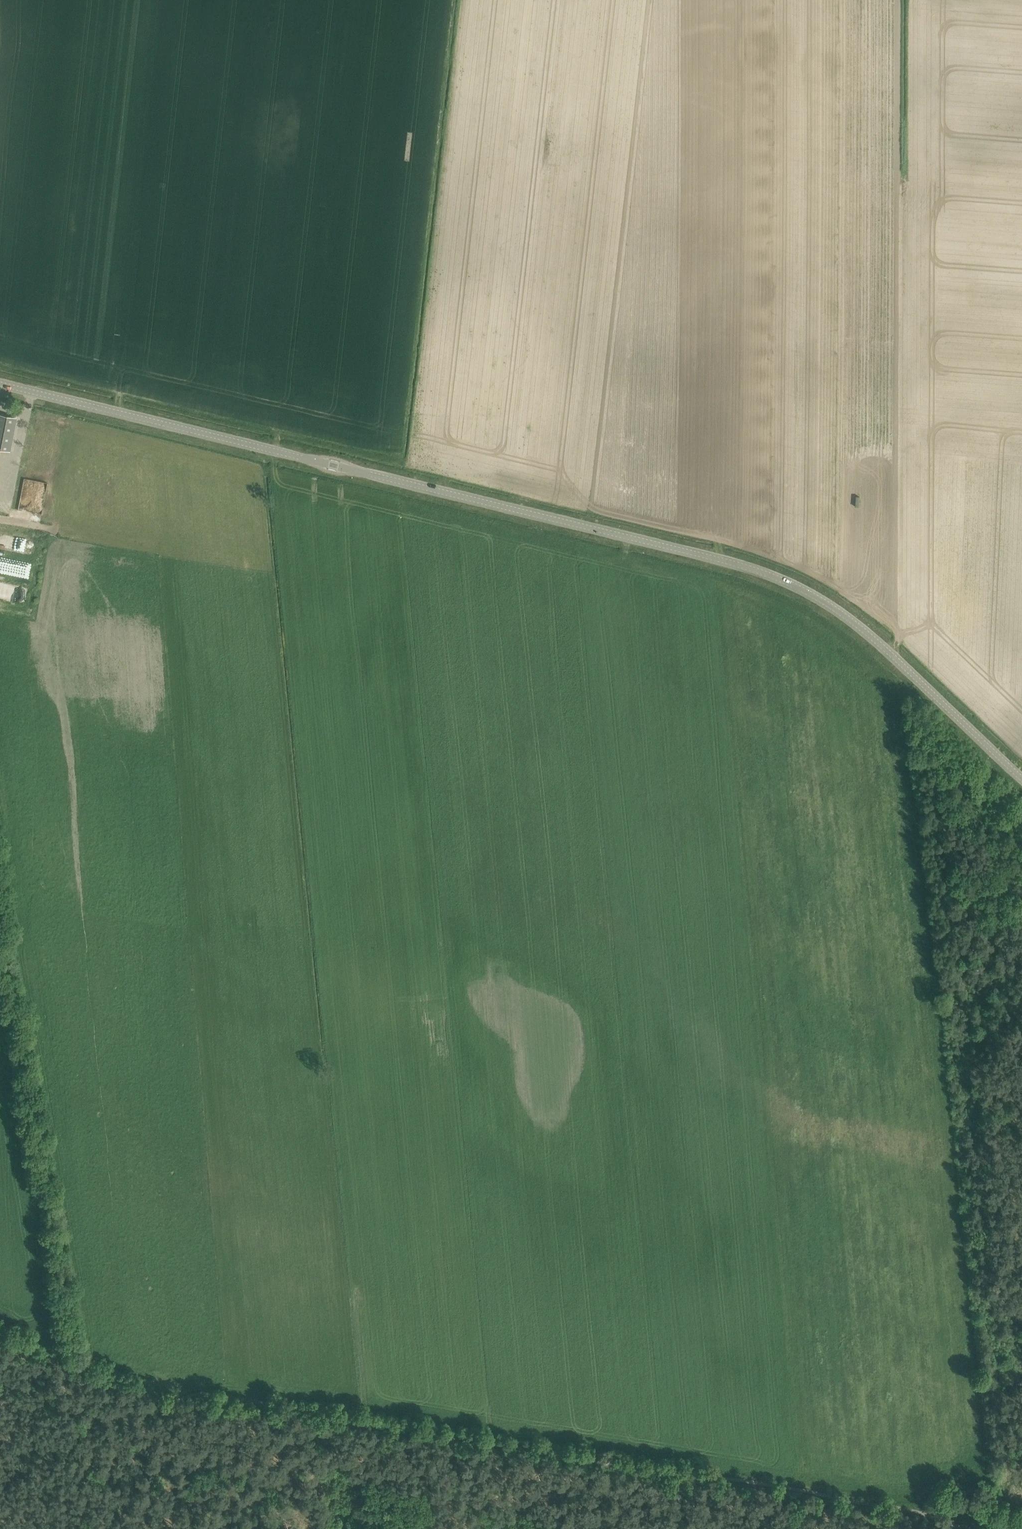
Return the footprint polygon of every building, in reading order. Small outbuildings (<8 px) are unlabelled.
[(8,451),(15,417),(0,414),(0,449),(8,451)] [(31,539),(0,535),(0,549),(23,552),(23,549),(30,550),(31,539)] [(0,558),(0,573),(27,578),(29,564),(0,558)] [(12,598),(24,598),(24,588),(13,587),(12,598)]
